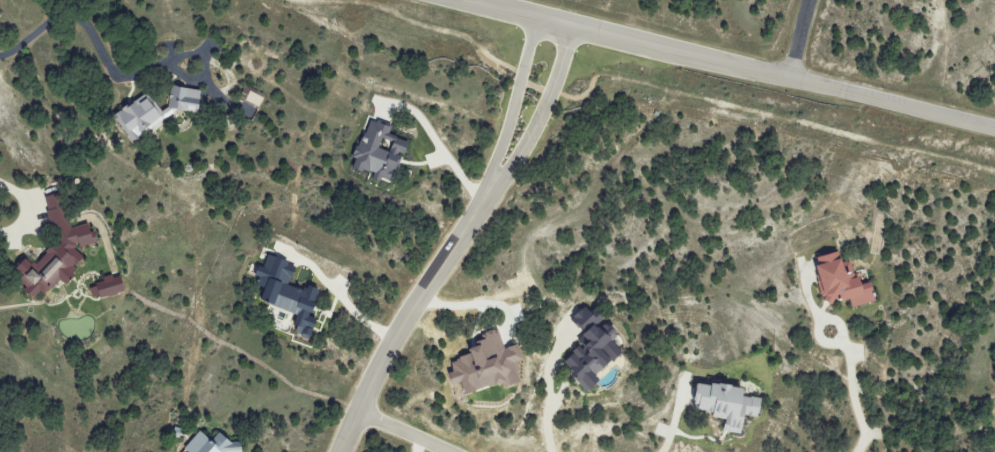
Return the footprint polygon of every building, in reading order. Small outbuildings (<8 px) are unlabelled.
[(148,93),(115,115),(133,142),(181,110),(200,114),(204,91),(173,86),(170,107),(161,113),(148,93)] [(354,158),(356,159),(353,166),(374,175),(373,178),(392,186),(410,143),(390,134),(393,128),(372,118),(354,158)] [(61,241),(50,247),(44,259),(36,264),(28,259),(21,263),(19,267),(20,275),(26,284),(28,293),(35,297),(40,295),(65,282),(69,284),(81,263),(85,261),(77,247),(80,243),(82,247),(99,244),(98,240),(89,224),(71,228),(63,193),(46,197),(52,225),(61,241)] [(878,301),(873,282),(864,284),(862,276),(856,278),(852,261),(844,263),(841,252),(818,258),(823,281),(821,282),(826,304),(852,298),(854,307),(878,301)] [(322,289),(321,289),(299,288),(291,285),(298,265),(268,256),(265,266),(259,266),(258,269),(258,283),(257,285),(264,287),(260,300),(299,313),(295,322),(295,330),(304,333),(304,337),(313,340),(318,323),(318,318),(317,312),(319,306),(319,298),(322,289)] [(127,292),(123,274),(104,279),(105,284),(92,287),(95,299),(127,292)] [(588,394),(598,386),(602,381),(597,375),(626,354),(621,347),(614,342),(618,337),(600,325),(604,319),(587,307),(576,315),(572,321),(587,331),(579,342),(581,347),(571,354),(565,364),(576,371),(574,374),(588,394)] [(467,393),(506,384),(507,387),(527,382),(518,346),(505,349),(501,329),(487,332),(489,340),(480,342),(482,347),(471,349),(472,356),(452,361),(455,373),(453,373),(455,385),(465,382),(467,393)] [(764,399),(748,397),(749,389),(696,381),(693,406),(717,409),(716,417),(728,419),(727,425),(747,428),(749,416),(761,418),(764,399)] [(244,443),(234,443),(220,431),(213,441),(201,431),(188,446),(188,451),(244,451),(244,443)]
